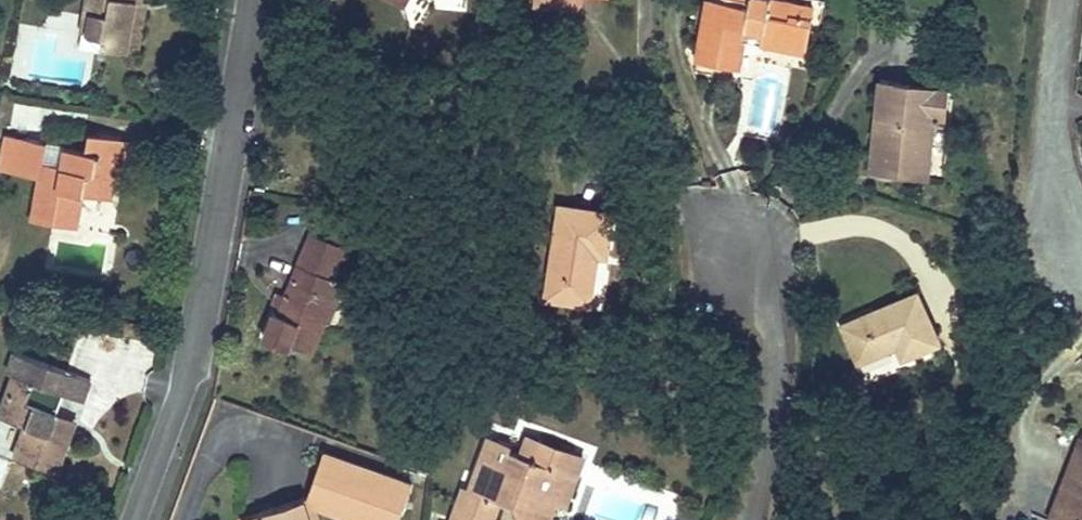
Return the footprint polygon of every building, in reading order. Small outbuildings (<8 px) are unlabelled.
[(79,37),(99,40),(98,52),(123,57),(131,10),(138,11),(139,0),(85,0),(79,37)] [(388,2),(401,9),(406,0),(389,0),(388,2)] [(538,6),(574,10),(575,0),(539,0),(538,6)] [(704,72),(743,79),(750,40),(765,42),(764,47),(790,51),(789,58),(808,61),(813,25),(794,23),(794,15),(750,7),(730,3),(729,12),(715,9),(704,72)] [(886,90),(877,179),(956,186),(964,97),(886,90)] [(0,159),(0,171),(37,179),(30,221),(74,229),(79,199),(110,204),(117,161),(66,151),(63,167),(44,164),(45,145),(4,137),(0,159)] [(588,317),(595,275),(592,275),(593,268),(606,270),(612,228),(561,220),(547,311),(588,317)] [(273,315),(262,344),(288,354),(291,346),(310,354),(322,323),(327,324),(336,299),(329,296),(332,284),(328,280),(339,253),(306,240),(277,316),(273,315)] [(921,300),(849,331),(862,366),(901,348),(908,362),(941,349),(921,300)] [(67,404),(71,371),(92,373),(94,351),(14,342),(11,364),(18,365),(13,408),(39,411),(36,443),(79,448),(84,406),(67,404)] [(458,519),(495,519),(505,493),(522,498),(518,507),(524,519),(550,519),(556,502),(567,505),(575,477),(568,474),(573,456),(543,445),(534,465),(510,455),(512,449),(489,441),(471,492),(468,491),(458,519)] [(315,514),(332,519),(404,519),(413,497),(326,463),(312,505),(315,514)] [(1060,519),(1081,519),(1081,466),(1060,519)] [(262,519),(317,519),(315,514),(312,505),(262,519)]
